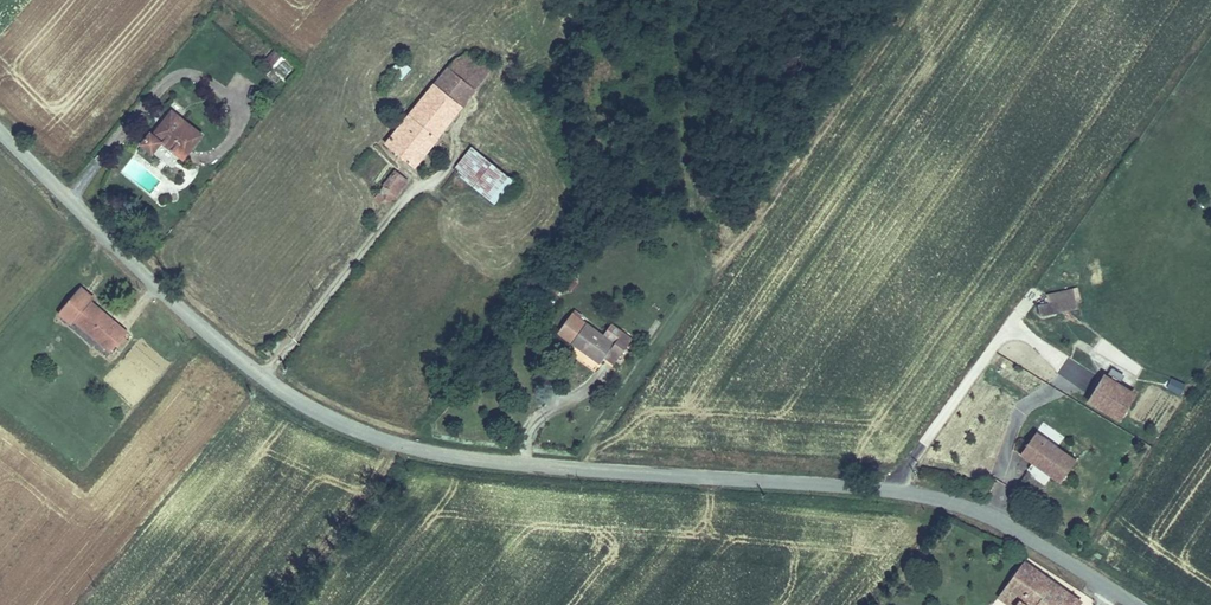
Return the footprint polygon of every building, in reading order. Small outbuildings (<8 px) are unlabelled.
[(454,59),(387,144),(413,166),(490,71),(467,53),(454,59)] [(171,113),(154,135),(149,131),(139,144),(154,154),(163,143),(184,158),(201,136),(171,113)] [(472,150),(456,172),(494,203),(511,182),(472,150)] [(397,171),(377,195),(385,202),(387,199),(390,202),(409,181),(397,171)] [(1039,317),(1078,311),(1075,289),(1046,293),(1047,304),(1037,306),(1039,317)] [(88,301),(73,321),(111,352),(125,333),(88,301)] [(612,349),(569,324),(557,341),(601,369),(604,364),(610,355),(622,362),(635,344),(621,336),(612,349)] [(622,362),(610,355),(604,364),(618,370),(622,362)] [(1122,423),(1136,393),(1101,376),(1086,406),(1122,423)] [(1059,486),(1077,460),(1035,432),(1018,458),(1059,486)] [(1002,597),(1015,604),(1021,596),(1032,604),(1090,604),(1030,560),(1002,597)] [(1021,596),(1015,604),(1032,604),(1021,596)]
